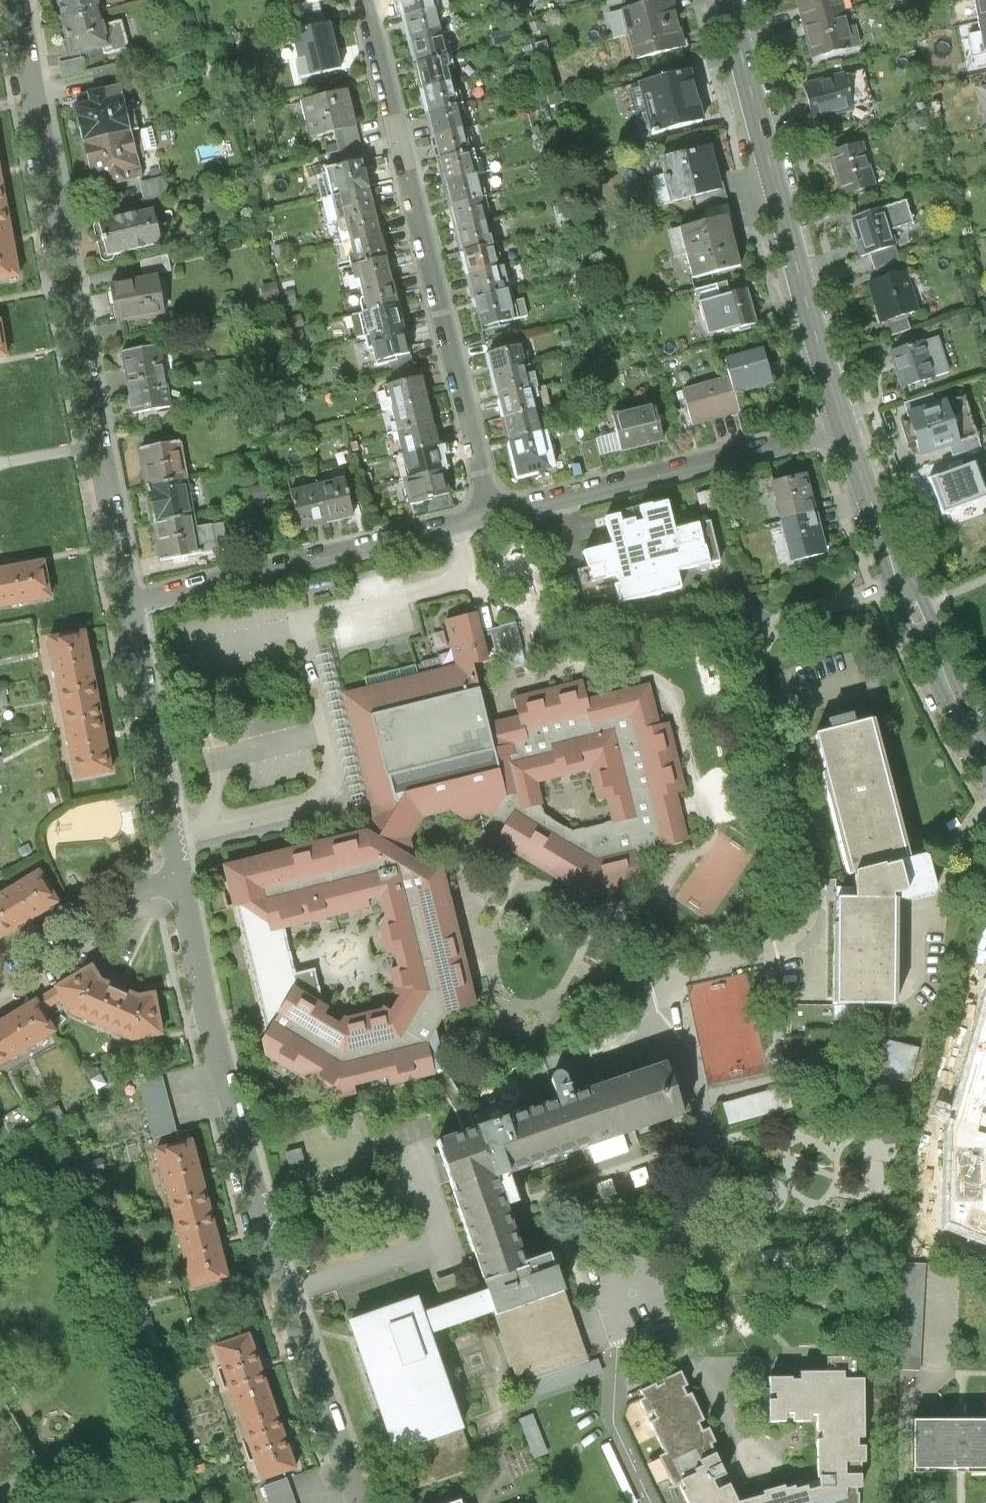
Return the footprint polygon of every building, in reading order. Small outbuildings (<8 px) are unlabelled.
[(61,21),(100,12),(97,0),(56,0),(61,21)] [(319,0),(285,0),(287,10),(319,3),(319,0)] [(424,0),(396,0),(399,14),(426,8),(424,0)] [(640,29),(684,18),(679,0),(647,0),(633,4),(640,29)] [(810,19),(855,7),(853,0),(805,0),(810,19)] [(810,19),(820,57),(865,45),(855,7),(810,19)] [(432,33),(426,8),(399,14),(405,39),(432,33)] [(100,12),(61,21),(69,54),(101,46),(103,56),(126,50),(120,22),(103,26),(100,12)] [(640,29),(646,55),(691,43),(684,18),(640,29)] [(329,27),(290,34),(299,78),(338,70),(329,27)] [(438,58),(432,33),(405,39),(411,64),(438,58)] [(444,82),(438,58),(411,64),(417,88),(444,82)] [(701,69),(653,79),(663,125),(711,114),(701,69)] [(851,72),(811,85),(821,118),(862,105),(851,72)] [(450,106),(444,82),(417,88),(423,112),(450,106)] [(120,88),(73,99),(83,142),(130,132),(120,88)] [(345,93),(302,103),(312,142),(332,137),(355,132),(345,93)] [(456,130),(450,106),(423,112),(429,136),(456,130)] [(157,126),(143,127),(145,149),(158,148),(157,126)] [(461,154),(456,130),(429,136),(434,160),(461,154)] [(130,132),(83,142),(92,186),(139,175),(130,132)] [(363,166),(355,132),(332,137),(341,172),(363,166)] [(889,188),(872,135),(835,147),(852,200),(889,188)] [(735,187),(723,139),(672,151),(684,199),(735,187)] [(467,177),(461,154),(434,160),(440,184),(467,177)] [(372,190),(366,166),(363,166),(341,172),(331,174),(337,198),(372,190)] [(20,276),(13,241),(0,176),(0,280),(20,276)] [(473,200),(467,177),(440,184),(446,207),(473,200)] [(378,214),(372,190),(337,198),(343,222),(378,214)] [(478,224),(473,200),(446,207),(451,230),(478,224)] [(892,205),(861,215),(873,253),(878,251),(903,243),(892,205)] [(153,209),(100,223),(109,257),(162,243),(153,209)] [(739,211),(692,224),(706,274),(753,261),(739,211)] [(383,238),(378,214),(343,222),(348,246),(383,238)] [(484,247),(478,224),(451,230),(457,254),(484,247)] [(388,262),(383,238),(348,246),(353,270),(388,262)] [(903,243),(878,251),(882,264),(907,256),(903,243)] [(490,272),(484,247),(457,254),(463,278),(490,272)] [(394,286),(388,262),(353,270),(359,294),(394,286)] [(913,264),(874,277),(888,321),(894,319),(917,311),(927,308),(913,264)] [(495,294),(490,272),(463,278),(468,301),(495,294)] [(162,279),(109,286),(114,324),(167,317),(162,279)] [(698,291),(702,303),(734,291),(730,280),(698,291)] [(399,310),(394,286),(359,294),(364,318),(399,310)] [(734,292),(742,326),(768,320),(759,286),(734,292)] [(503,328),(495,294),(468,301),(476,334),(503,328)] [(405,334),(399,310),(364,318),(370,342),(405,334)] [(922,325),(917,311),(894,319),(898,333),(922,325)] [(10,360),(3,320),(0,320),(0,362),(10,360)] [(410,358),(405,334),(370,342),(375,366),(396,362),(410,358)] [(946,334),(897,350),(907,385),(957,370),(946,334)] [(741,371),(745,388),(783,379),(775,345),(737,354),(741,371)] [(158,347),(122,351),(126,384),(163,379),(158,347)] [(489,354),(494,376),(526,369),(521,347),(489,354)] [(416,381),(410,358),(396,362),(401,385),(416,381)] [(494,376),(499,398),(531,391),(526,369),(494,376)] [(699,414),(700,420),(750,409),(745,388),(741,371),(721,376),(723,385),(694,391),(699,414)] [(163,379),(126,384),(130,417),(167,412),(163,379)] [(428,403),(423,380),(416,381),(401,385),(383,389),(388,413),(428,403)] [(499,398),(504,420),(536,413),(531,391),(499,398)] [(434,427),(428,403),(388,413),(394,436),(434,427)] [(951,403),(918,415),(929,446),(962,434),(951,403)] [(645,411),(616,418),(624,453),(654,446),(652,438),(645,411)] [(536,413),(504,420),(510,443),(542,436),(536,413)] [(439,451),(434,427),(394,436),(399,460),(439,451)] [(542,436),(510,443),(518,480),(550,473),(542,436)] [(182,444),(141,450),(146,487),(187,481),(182,444)] [(444,474),(439,451),(399,460),(404,483),(444,474)] [(450,498),(444,474),(404,483),(410,507),(450,498)] [(941,490),(949,514),(985,502),(985,475),(941,490)] [(774,483),(784,522),(813,514),(803,476),(774,483)] [(187,481),(146,487),(151,524),(192,518),(187,481)] [(347,482),(319,488),(327,527),(355,522),(347,482)] [(319,488),(292,493),(300,533),(327,527),(319,488)] [(718,506),(713,489),(696,493),(700,511),(718,506)] [(616,593),(618,604),(681,589),(677,572),(720,562),(710,521),(688,527),(687,524),(674,527),(668,503),(652,507),(651,505),(639,508),(642,522),(635,524),(634,520),(621,523),(619,516),(605,519),(612,546),(584,553),(587,568),(591,582),(616,576),(618,585),(614,586),(616,593)] [(813,514),(784,522),(793,560),(823,553),(813,514)] [(192,518),(151,524),(156,561),(197,556),(194,529),(192,518)] [(223,525),(194,529),(197,556),(227,552),(223,525)] [(50,601),(45,568),(2,575),(0,575),(0,610),(50,601)] [(614,586),(618,585),(616,576),(591,582),(587,568),(577,571),(585,601),(616,593),(614,586)] [(573,574),(561,577),(565,589),(576,586),(573,574)] [(675,795),(684,792),(668,725),(658,727),(648,687),(587,702),(583,683),(515,700),(519,718),(488,726),(473,665),(488,662),(482,637),(480,632),(476,615),(446,622),(457,668),(448,670),(424,676),(420,677),(367,690),(355,693),(359,710),(356,711),(350,721),(360,763),(371,769),(376,789),(381,809),(367,833),(225,868),(272,1059),(337,1099),(356,1094),(354,1086),(388,1077),(390,1086),(432,1075),(456,1115),(463,1134),(477,1129),(470,1110),(446,1070),(437,1031),(446,1014),(475,1007),(441,869),(431,872),(414,862),(409,840),(422,818),(451,811),(484,830),(492,817),(505,826),(499,837),(501,844),(589,898),(642,885),(635,854),(656,849),(655,843),(662,842),(662,843),(667,846),(686,841),(675,795)] [(81,622),(41,630),(70,778),(109,771),(102,734),(88,659),(81,622)] [(515,623),(492,629),(493,634),(499,659),(523,653),(515,623)] [(493,634),(492,629),(480,632),(482,637),(493,634)] [(315,654),(317,663),(332,659),(330,650),(315,654)] [(317,663),(319,672),(335,669),(332,659),(317,663)] [(422,668),(424,676),(448,670),(446,662),(422,668)] [(364,678),(367,690),(420,677),(417,665),(364,678)] [(319,672),(322,682),(337,678),(335,669),(319,672)] [(322,682),(324,691),(339,687),(337,678),(322,682)] [(324,691),(326,700),(342,697),(339,687),(324,691)] [(0,689),(0,705),(10,704),(9,688),(0,689)] [(326,700),(328,710),(344,706),(342,697),(326,700)] [(328,710),(331,719),(346,715),(344,706),(328,710)] [(331,719),(333,728),(348,724),(346,715),(331,719)] [(894,900),(891,900),(890,896),(933,885),(927,859),(923,857),(907,862),(870,721),(815,735),(851,876),(854,875),(854,900),(836,900),(836,1006),(893,1006),(894,900)] [(333,728),(335,738),(351,734),(348,724),(333,728)] [(335,738),(338,747),(353,743),(351,734),(335,738)] [(338,747),(340,756),(355,752),(353,743),(338,747)] [(340,756),(342,765),(358,762),(355,752),(340,756)] [(342,765),(344,775),(360,771),(358,762),(342,765)] [(344,775),(347,784),(362,780),(360,771),(344,775)] [(347,784),(349,793),(364,790),(362,780),(347,784)] [(349,793),(351,803),(367,799),(364,790),(349,793)] [(351,803),(354,812),(369,808),(367,799),(351,803)] [(721,907),(728,865),(694,859),(687,901),(721,907)] [(58,908),(39,877),(0,901),(0,943),(29,926),(58,908)] [(63,998),(72,1013),(99,1025),(99,1024),(108,1027),(107,1028),(132,1039),(162,1033),(154,993),(139,996),(119,988),(99,980),(91,967),(57,988),(63,998)] [(36,1001),(42,1011),(63,998),(57,988),(36,1001)] [(948,1132),(946,1225),(985,1241),(985,997),(948,1132)] [(36,1001),(5,1019),(0,1022),(0,1064),(55,1031),(42,1011),(36,1001)] [(878,1069),(912,1078),(921,1045),(888,1035),(878,1069)] [(352,1322),(409,1490),(474,1467),(429,1334),(496,1311),(521,1384),(579,1364),(555,1296),(564,1294),(550,1254),(526,1262),(507,1206),(517,1203),(507,1174),(682,1115),(666,1066),(572,1097),(559,1102),(477,1129),(463,1134),(438,1143),(461,1213),(489,1293),(464,1301),(459,1286),(450,1289),(441,1292),(446,1307),(422,1315),(417,1300),(352,1322)] [(135,1084),(153,1148),(180,1141),(163,1077),(135,1084)] [(552,1083),(559,1102),(572,1097),(566,1079),(560,1079),(556,1080),(552,1083)] [(774,1087),(724,1100),(730,1121),(780,1108),(774,1087)] [(180,1141),(153,1148),(191,1292),(232,1281),(223,1245),(203,1173),(194,1137),(180,1141)] [(301,1150),(288,1154),(293,1174),(307,1170),(301,1150)] [(249,1334),(215,1346),(238,1413),(272,1401),(261,1368),(249,1334)] [(856,1357),(826,1357),(826,1373),(843,1372),(843,1379),(856,1379),(856,1357)] [(846,1489),(857,1489),(861,1488),(861,1474),(846,1475),(846,1463),(861,1463),(865,1463),(864,1447),(858,1447),(858,1439),(864,1439),(863,1379),(856,1379),(843,1379),(843,1372),(826,1373),(800,1373),(800,1380),(791,1380),(791,1379),(769,1379),(769,1390),(769,1394),(776,1394),(776,1400),(769,1400),(769,1422),(786,1422),(785,1414),(793,1414),(793,1422),(810,1422),(810,1415),(817,1415),(817,1432),(822,1432),(822,1440),(817,1440),(818,1478),(819,1478),(819,1487),(809,1490),(807,1485),(795,1489),(794,1486),(785,1489),(784,1486),(762,1492),(762,1495),(737,1502),(729,1484),(717,1489),(714,1481),(725,1476),(710,1446),(715,1443),(708,1428),(703,1431),(699,1423),(704,1421),(691,1393),(686,1396),(683,1389),(688,1386),(681,1372),(661,1381),(662,1384),(656,1387),(655,1384),(650,1386),(639,1391),(643,1399),(639,1401),(646,1415),(652,1412),(656,1420),(649,1423),(664,1454),(659,1457),(660,1458),(670,1479),(674,1489),(680,1486),(688,1502),(812,1502),(846,1493),(846,1489)] [(656,1387),(662,1384),(661,1381),(658,1376),(648,1381),(650,1386),(655,1384),(656,1387)] [(758,1422),(769,1422),(769,1400),(776,1400),(776,1394),(769,1394),(769,1390),(758,1390),(758,1422)] [(41,1463),(4,1399),(0,1401),(0,1487),(41,1463)] [(272,1401),(238,1413),(261,1479),(295,1468),(284,1434),(272,1401)] [(522,1416),(536,1455),(551,1450),(537,1410),(522,1416)] [(914,1421),(914,1469),(985,1470),(985,1422),(914,1421)] [(670,1479),(660,1458),(646,1464),(657,1486),(670,1479)] [(846,1463),(846,1475),(861,1474),(861,1463),(846,1463)] [(263,1486),(269,1502),(295,1502),(287,1478),(263,1486)] [(857,1489),(846,1489),(846,1493),(812,1502),(859,1502),(859,1493),(857,1493),(857,1489)]
